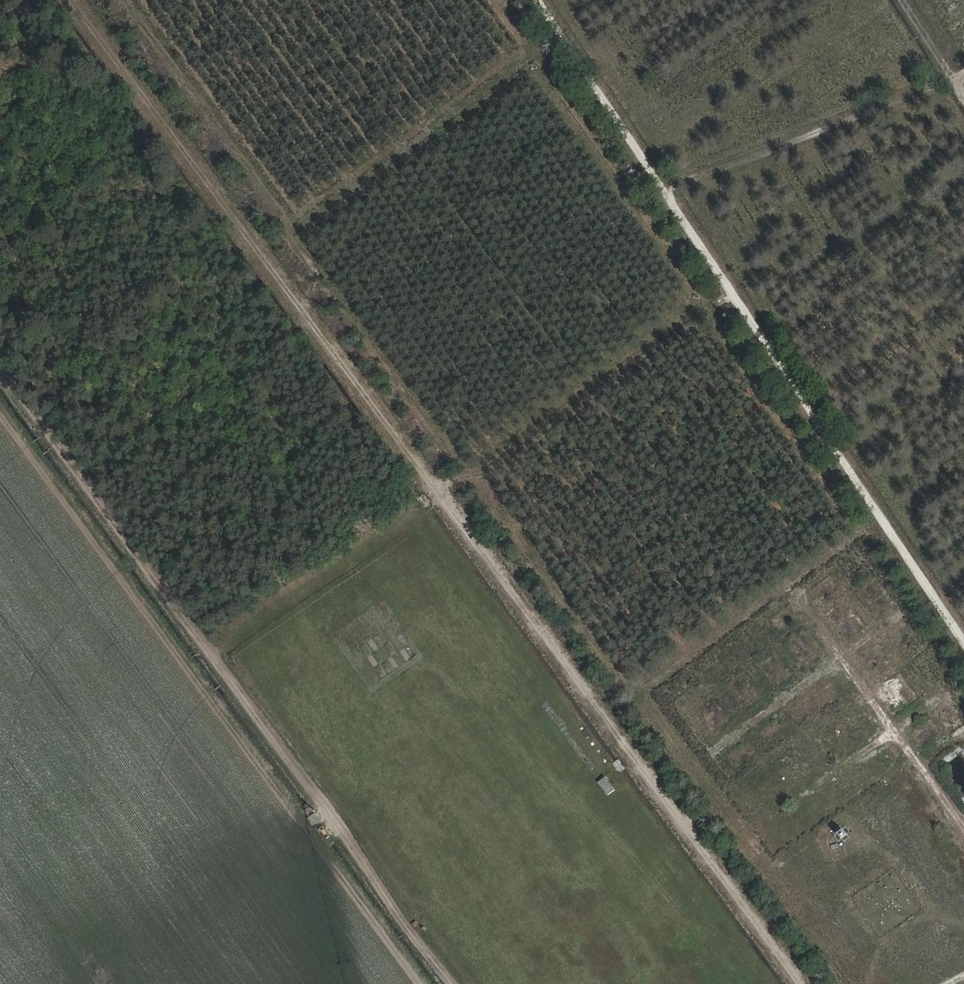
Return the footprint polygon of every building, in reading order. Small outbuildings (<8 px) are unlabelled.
[(611,763),(618,773),(626,768),(619,758),(611,763)] [(605,776),(597,782),(607,796),(615,790),(605,776)] [(314,828),(322,822),(314,812),(306,818),(314,828)] [(316,830),(321,839),(327,835),(322,826),(316,830)]
